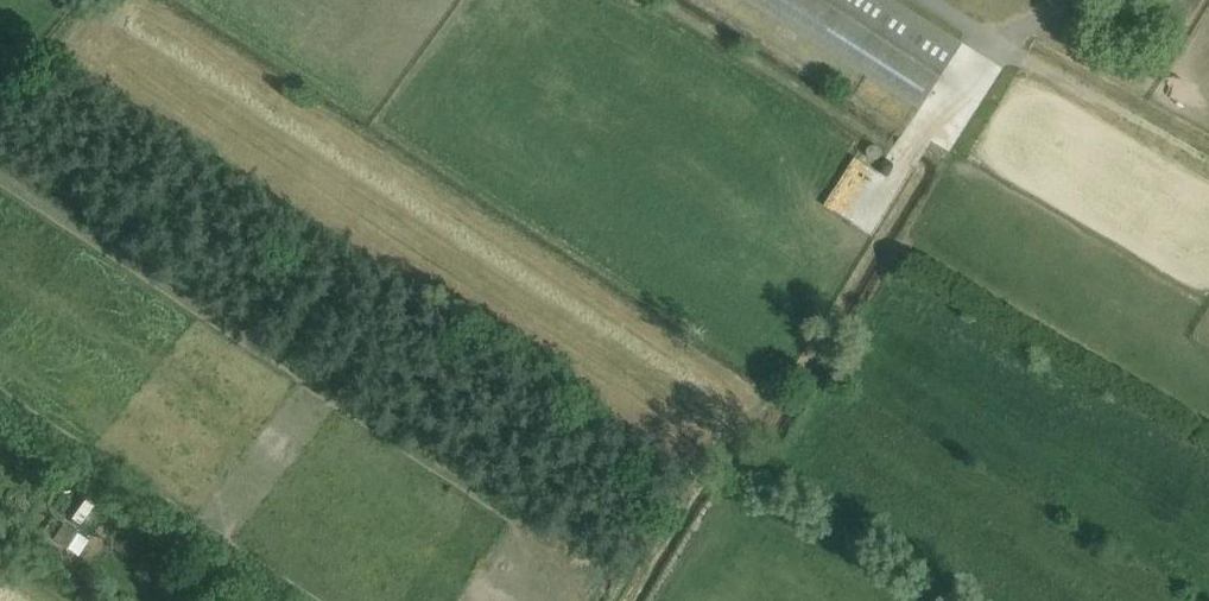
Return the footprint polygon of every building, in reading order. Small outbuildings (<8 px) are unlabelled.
[(919,111),(963,43),(897,0),(746,0),(919,111)] [(861,156),(832,196),(846,206),(875,165),(861,156)] [(91,517),(97,494),(65,485),(58,509),(91,517)] [(62,524),(52,540),(79,556),(88,541),(62,524)]
